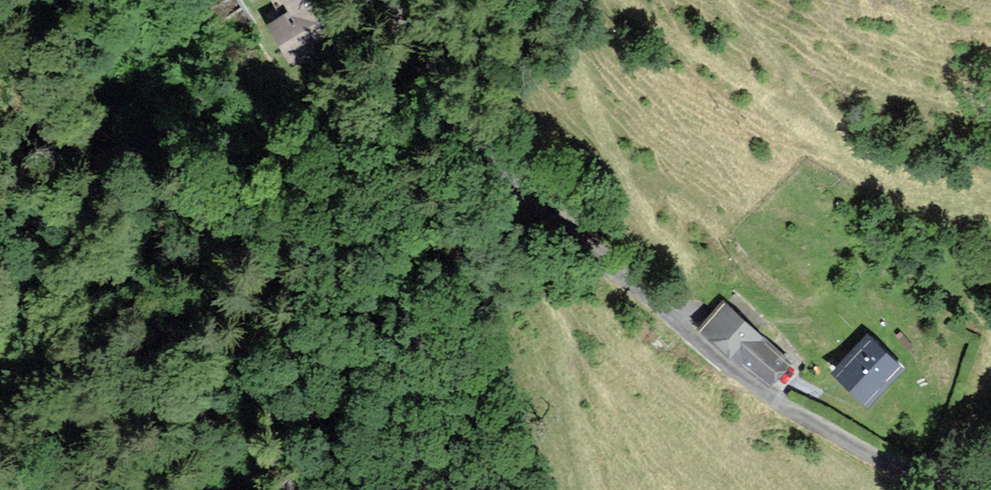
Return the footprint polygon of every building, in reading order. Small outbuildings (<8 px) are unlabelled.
[(292,13),(271,26),(291,59),(336,32),(316,0),(284,0),(292,13)] [(762,338),(725,304),(701,330),(729,356),(734,350),(770,383),(785,366),(759,342),(762,338)] [(901,368),(867,337),(834,374),(868,405),(901,368)]
